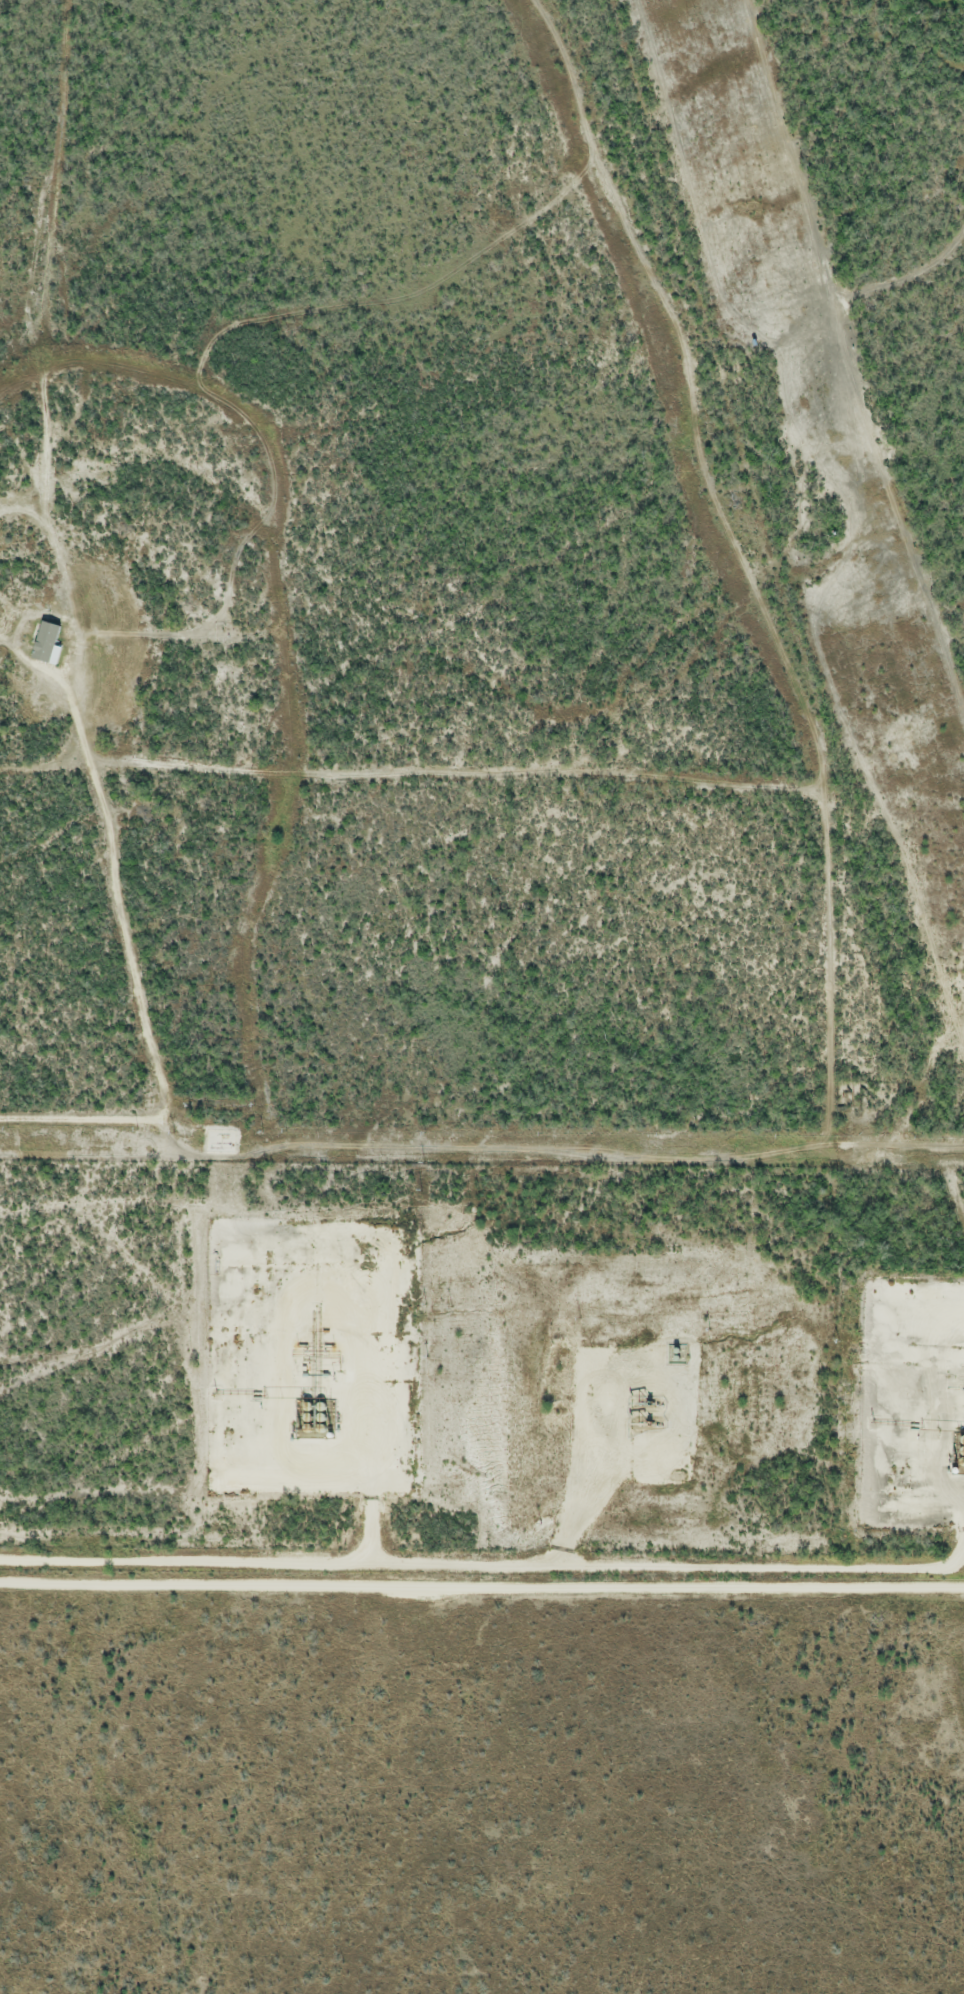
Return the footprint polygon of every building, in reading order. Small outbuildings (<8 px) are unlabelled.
[(36,649),(42,626),(21,621),(15,644),(36,649)]
